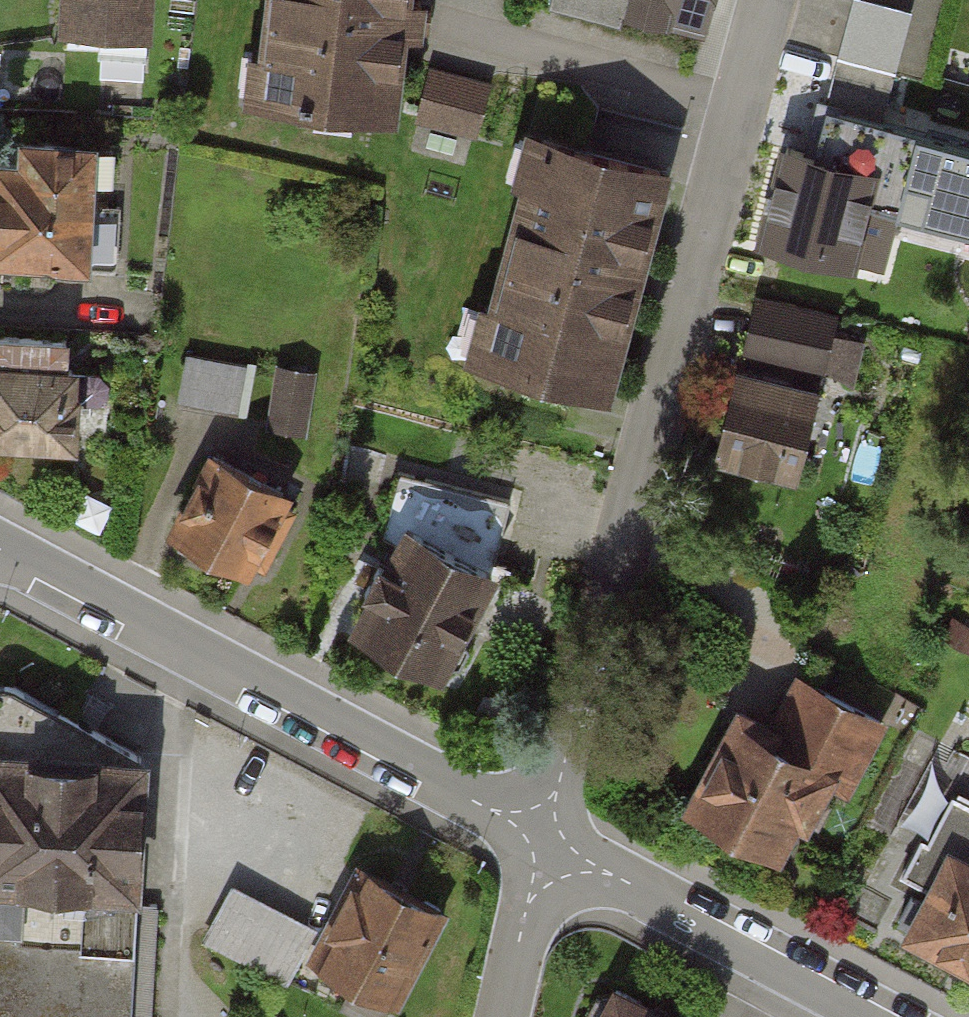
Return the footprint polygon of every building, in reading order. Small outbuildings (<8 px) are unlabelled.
[(61,27),(152,31),(153,0),(63,0),(61,27)] [(256,40),(247,39),(241,88),(398,106),(410,0),(261,0),(256,40)] [(708,18),(712,0),(629,0),(708,18)] [(788,146),(763,236),(879,268),(896,206),(968,226),(968,143),(880,119),(909,13),(860,0),(855,0),(814,153),(788,146)] [(428,61),(413,117),(475,134),(491,79),(428,61)] [(0,160),(0,257),(91,262),(98,140),(23,135),(21,161),(0,160)] [(596,393),(655,176),(518,139),(459,357),(596,393)] [(834,317),(758,300),(747,348),(822,365),(823,358),(852,365),(856,345),(829,339),(834,317)] [(76,440),(79,365),(67,365),(68,339),(0,336),(0,438),(76,440)] [(247,361),(186,351),(177,400),(239,410),(247,361)] [(305,431),(316,366),(276,360),(266,425),(305,431)] [(732,376),(710,462),(788,481),(809,395),(732,376)] [(211,454),(170,532),(250,574),(291,495),(211,454)] [(408,527),(356,626),(446,673),(498,574),(408,527)] [(143,759),(13,684),(0,684),(0,1016),(127,1016),(143,759)] [(730,718),(683,810),(776,858),(793,826),(804,832),(830,781),(851,792),(884,729),(798,684),(774,730),(735,709),(730,718)] [(901,941),(968,976),(968,814),(953,806),(913,882),(927,890),(901,941)] [(442,915),(365,874),(318,961),(356,982),(343,1006),(363,1016),(386,1016),(442,915)] [(291,985),(320,930),(234,885),(205,941),(291,985)] [(609,996),(598,1016),(650,1016),(609,996)]
